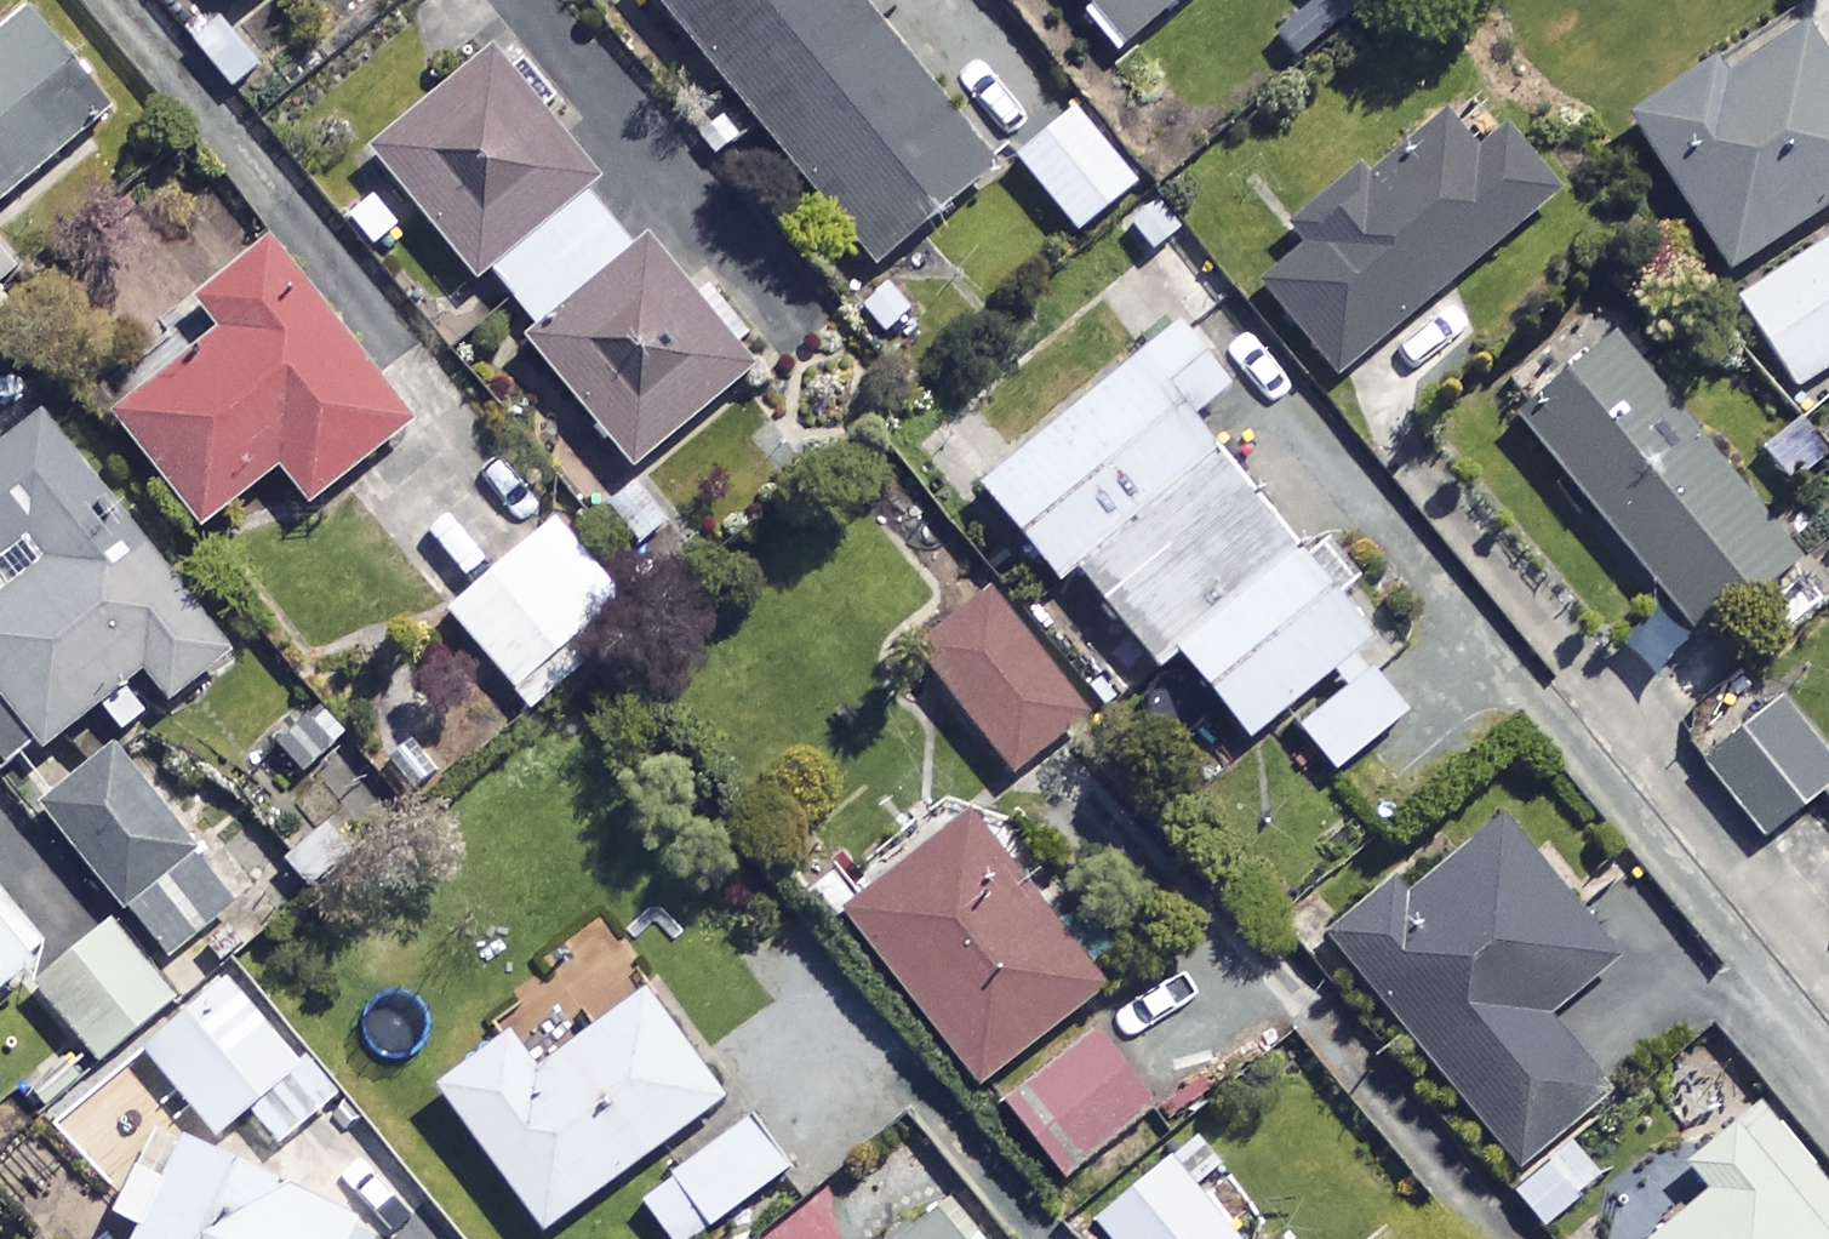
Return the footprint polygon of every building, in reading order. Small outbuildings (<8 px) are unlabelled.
[(251,13),(267,0),(241,0),(251,13)] [(849,0),(653,0),(885,278),(1000,182),(849,0)] [(1128,61),(1201,0),(1077,0),(1128,61)] [(1344,23),(1374,0),(1326,0),(1344,23)] [(1788,15),(1628,116),(1723,266),(1828,199),(1828,80),(1788,15)] [(39,22),(0,53),(0,209),(115,119),(39,22)] [(533,345),(644,477),(762,379),(657,253),(644,263),(597,206),(609,196),(501,67),(383,165),(488,290),(498,282),(543,336),(533,345)] [(1472,146),(1441,109),(1360,177),(1353,169),(1294,218),(1308,235),(1256,279),(1333,370),(1550,187),(1497,125),(1472,146)] [(1142,195),(1077,114),(1018,161),(1084,242),(1142,195)] [(1175,209),(1135,239),(1188,310),(1227,280),(1175,209)] [(1822,236),(1730,289),(1784,382),(1828,356),(1828,248),(1822,236)] [(417,434),(282,257),(207,313),(234,348),(127,430),(212,541),(291,481),(315,512),(417,434)] [(1055,573),(1071,560),(1151,659),(1178,637),(1245,720),(1360,627),(1330,589),(1357,568),(1323,525),(1297,546),(1187,408),(1225,377),(1175,315),(976,475),(1055,573)] [(1788,544),(1614,324),(1514,404),(1687,624),(1788,544)] [(59,423),(0,469),(0,677),(2,679),(0,680),(0,772),(12,788),(152,681),(177,713),(243,662),(59,423)] [(638,614),(559,526),(453,620),(532,709),(638,614)] [(1083,710),(984,580),(908,637),(1007,767),(1083,710)] [(1403,707),(1355,647),(1328,669),(1337,681),(1289,719),(1298,730),(1281,743),(1311,780),(1403,707)] [(1780,693),(1697,759),(1758,836),(1828,780),(1828,754),(1780,693)] [(195,859),(123,760),(39,821),(110,919),(195,859)] [(1097,975),(962,804),(838,902),(973,1073),(1097,975)] [(1609,954),(1499,814),(1403,889),(1393,877),(1327,929),(1509,1161),(1606,1086),(1543,1006),(1609,954)] [(205,870),(136,926),(171,968),(239,912),(205,870)] [(57,966),(5,902),(0,906),(0,1013),(57,966)] [(182,1016),(110,928),(38,986),(110,1075),(182,1016)] [(344,1105),(230,979),(143,1057),(224,1148),(258,1117),(291,1153),(344,1105)] [(719,1089),(639,980),(531,1058),(505,1022),(431,1075),(538,1222),(719,1089)] [(1152,1096),(1091,1019),(999,1093),(1060,1169),(1152,1096)] [(1750,1101),(1682,1158),(1703,1183),(1635,1238),(1828,1238),(1828,1196),(1750,1101)] [(745,1108),(635,1190),(671,1238),(677,1238),(783,1160),(745,1108)] [(158,1132),(112,1224),(142,1238),(373,1238),(158,1132)] [(1598,1171),(1568,1137),(1511,1187),(1541,1221),(1598,1171)] [(1164,1150),(1089,1213),(1111,1238),(1239,1238),(1164,1150)] [(830,1185),(764,1238),(959,1238),(920,1191),(869,1233),(830,1185)]
